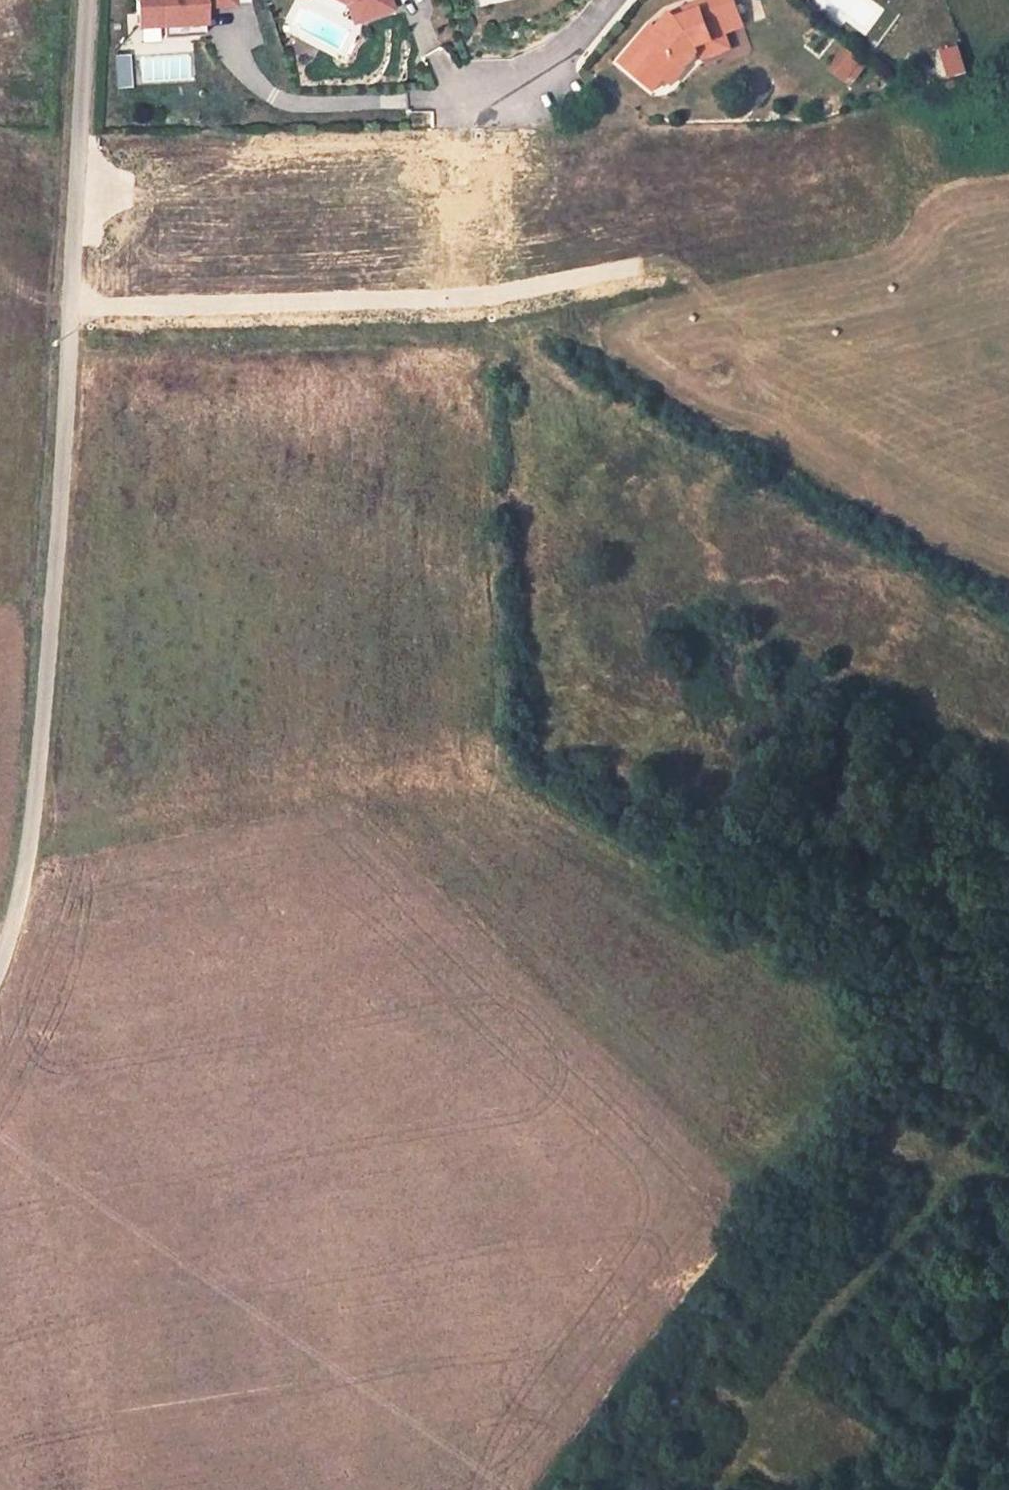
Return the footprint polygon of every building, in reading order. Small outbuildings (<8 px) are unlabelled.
[(136,22),(161,20),(182,19),(182,31),(203,30),(201,2),(201,0),(135,0),(136,22)] [(347,4),(353,22),(359,20),(352,0),(339,0),(347,4)] [(359,20),(392,9),(389,0),(352,0),(359,20)] [(620,63),(654,91),(665,79),(672,85),(699,53),(697,47),(713,41),(712,38),(724,33),(744,26),(733,0),(708,0),(698,4),(701,11),(677,20),(670,14),(656,31),(651,26),(620,63)] [(698,4),(670,14),(677,20),(701,11),(698,4)] [(182,31),(182,19),(161,20),(162,32),(182,31)] [(730,48),(724,33),(712,38),(713,41),(697,47),(699,53),(704,58),(730,48)] [(848,85),(865,65),(845,47),(827,67),(848,85)]
